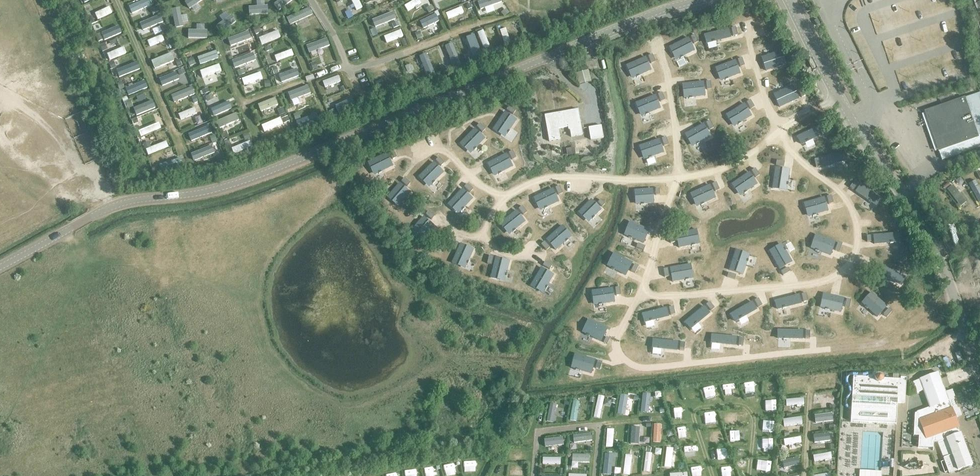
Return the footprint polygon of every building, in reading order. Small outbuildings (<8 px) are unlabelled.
[(131,6),(134,11),(148,5),(148,4),(155,0),(144,0),(131,6)] [(356,11),(362,8),(358,0),(351,0),(356,11)] [(404,7),(408,12),(415,7),(416,10),(420,7),(419,5),(421,4),(419,0),(415,0),(404,7)] [(95,14),(98,20),(112,13),(109,7),(95,14)] [(461,8),(446,14),(448,20),(463,13),(461,8)] [(309,23),(305,13),(301,15),(302,17),(300,17),(301,20),(303,20),(305,25),(309,23)] [(393,13),(374,20),(377,26),(395,19),(393,13)] [(435,15),(419,22),(421,28),(431,24),(432,26),(435,24),(434,22),(438,20),(435,15)] [(156,16),(139,24),(142,29),(151,25),(152,28),(160,24),(156,16)] [(101,32),(104,39),(118,33),(116,28),(106,32),(105,30),(101,32)] [(729,28),(704,35),(707,43),(732,38),(729,28)] [(248,32),(229,39),(231,45),(253,37),(250,29),(248,30),(248,32)] [(500,31),(505,46),(510,44),(506,29),(500,31)] [(262,45),(281,38),(278,31),(268,35),(267,33),(263,35),(264,37),(259,39),(262,45)] [(400,31),(384,37),(386,43),(403,37),(400,31)] [(477,33),(484,49),(489,46),(483,31),(477,33)] [(162,36),(147,42),(149,47),(164,41),(162,36)] [(688,37),(675,41),(681,61),(687,59),(687,58),(693,56),(688,37)] [(465,59),(471,57),(464,38),(457,40),(464,58),(465,59)] [(445,66),(455,61),(448,46),(443,48),(446,57),(443,58),(444,60),(443,60),(445,66)] [(107,54),(110,60),(126,54),(124,48),(113,52),(113,50),(110,52),(110,53),(107,54)] [(310,60),(323,55),(320,49),(307,54),(310,60)] [(277,62),(293,56),(291,50),(275,57),(277,62)] [(781,51),(763,57),(765,64),(764,65),(766,71),(786,65),(781,51)] [(173,52),(155,59),(158,65),(175,58),(173,52)] [(215,53),(197,60),(199,65),(217,58),(215,53)] [(644,53),(625,61),(627,67),(628,66),(631,72),(649,66),(644,53)] [(421,56),(426,71),(432,69),(426,54),(421,56)] [(465,59),(464,58),(461,60),(464,68),(470,66),(468,60),(466,61),(465,59)] [(735,61),(715,68),(718,75),(720,74),(722,81),(740,74),(735,61)] [(219,65),(200,72),(202,78),(221,72),(219,65)] [(271,67),(274,75),(280,73),(277,65),(271,67)] [(118,80),(135,72),(132,66),(125,69),(124,67),(119,69),(120,71),(115,73),(118,80)] [(180,71),(164,77),(166,83),(182,76),(180,71)] [(281,83),(297,78),(295,72),(279,78),(281,83)] [(257,74),(243,78),(245,84),(249,83),(250,85),(254,83),(253,82),(259,80),(257,74)] [(338,76),(323,82),(325,88),(340,82),(338,76)] [(125,91),(121,79),(115,81),(119,93),(121,92),(123,98),(127,97),(125,91)] [(703,82),(682,85),(683,92),(685,92),(686,99),(705,96),(703,82)] [(125,90),(128,96),(146,90),(143,83),(125,90)] [(187,89),(170,96),(173,102),(183,98),(184,100),(191,97),(191,95),(196,93),(193,85),(187,88),(187,89)] [(291,101),(310,93),(308,86),(288,94),(291,101)] [(793,86),(775,94),(778,100),(776,101),(779,108),(798,99),(793,86)] [(977,94),(925,112),(942,160),(979,147),(979,94),(977,94)] [(655,96),(636,104),(638,110),(640,110),(643,116),(651,113),(660,109),(655,96)] [(260,111),(278,104),(276,98),(258,106),(260,111)] [(754,107),(750,101),(746,103),(750,110),(754,107)] [(209,106),(213,117),(232,108),(230,103),(218,108),(216,103),(209,106)] [(133,111),(136,117),(154,109),(152,104),(143,107),(142,105),(136,107),(137,110),(133,111)] [(744,104),(726,115),(730,121),(731,120),(735,126),(751,116),(744,104)] [(344,106),(328,113),(330,118),(346,111),(344,106)] [(197,107),(178,115),(181,121),(200,113),(197,107)] [(509,107),(506,111),(513,115),(515,111),(509,107)] [(571,138),(582,135),(578,110),(544,116),(549,142),(560,140),(558,129),(569,127),(571,138)] [(505,113),(493,130),(499,134),(500,132),(506,136),(516,120),(505,113)] [(133,125),(139,122),(137,118),(136,119),(134,114),(129,116),(132,120),(131,121),(133,125)] [(236,114),(216,123),(219,129),(239,120),(236,114)] [(287,115),(280,118),(262,126),(264,133),(283,125),(290,122),(287,115)] [(305,128),(320,122),(318,116),(302,123),(305,128)] [(284,124),(290,136),(295,133),(289,122),(284,124)] [(138,132),(141,137),(161,129),(159,123),(138,132)] [(485,130),(480,124),(476,127),(482,133),(485,130)] [(703,125),(685,135),(688,141),(690,140),(693,146),(710,137),(703,125)] [(588,128),(590,140),(606,138),(604,126),(588,128)] [(820,127),(797,137),(801,146),(824,135),(820,127)] [(188,136),(191,142),(208,134),(205,128),(188,136)] [(475,129),(460,144),(465,149),(466,148),(471,153),(485,139),(475,129)] [(659,140),(639,147),(641,153),(643,153),(645,159),(663,153),(659,140)] [(166,142),(146,150),(148,155),(168,147),(166,142)] [(250,142),(232,149),(234,155),(252,147),(250,142)] [(191,154),(194,160),(212,153),(210,147),(191,154)] [(846,152),(821,158),(823,167),(848,161),(846,152)] [(387,154),(368,163),(371,169),(373,169),(376,175),(393,166),(387,154)] [(506,154),(488,164),(491,170),(492,169),(496,176),(513,167),(506,154)] [(441,162),(438,165),(444,170),(447,167),(441,162)] [(433,163),(419,177),(424,183),(425,181),(430,186),(443,173),(433,163)] [(782,168),(767,182),(773,185),(774,184),(779,189),(793,176),(782,168)] [(755,169),(751,171),(756,178),(759,176),(755,169)] [(749,173),(732,185),(736,190),(737,190),(741,195),(757,185),(749,173)] [(404,178),(401,182),(407,187),(410,184),(404,178)] [(855,181),(850,188),(854,190),(859,184),(855,181)] [(978,200),(979,199),(979,185),(977,186),(975,181),(969,184),(978,200)] [(399,184),(387,197),(393,202),(394,201),(399,205),(410,193),(405,188),(404,189),(399,184)] [(467,184),(464,188),(470,193),(473,190),(467,184)] [(882,198),(861,185),(857,192),(877,207),(882,198)] [(948,190),(961,207),(967,203),(960,193),(963,191),(958,185),(955,187),(954,185),(948,190)] [(709,186),(690,194),(693,201),(695,200),(698,206),(715,198),(709,186)] [(552,189),(534,199),(537,205),(538,204),(541,210),(559,202),(552,189)] [(462,190),(448,205),(453,209),(454,208),(459,213),(472,199),(462,190)] [(652,190),(634,191),(635,198),(637,198),(637,205),(653,204),(653,197),(652,197),(652,190)] [(824,198),(804,204),(806,211),(807,210),(810,217),(828,211),(824,198)] [(590,201),(578,213),(583,218),(585,216),(590,221),(601,210),(596,205),(595,205),(590,201)] [(519,210),(524,216),(527,213),(522,207),(519,210)] [(428,212),(425,215),(432,220),(434,217),(428,212)] [(519,214),(500,223),(503,229),(504,228),(507,234),(525,226),(519,214)] [(423,217),(410,233),(415,238),(416,236),(422,241),(434,226),(423,217)] [(628,230),(626,236),(643,243),(649,230),(630,222),(627,229),(628,230)] [(562,226),(546,240),(556,250),(570,238),(565,233),(567,232),(562,226)] [(696,230),(676,234),(679,248),(697,244),(696,238),(698,237),(696,230)] [(899,233),(874,235),(875,245),(900,244),(899,233)] [(544,242),(541,245),(546,251),(550,248),(544,242)] [(461,244),(452,263),(458,266),(459,264),(465,267),(473,250),(461,244)] [(785,247),(766,254),(768,259),(769,259),(772,265),(790,260),(785,247)] [(736,251),(729,270),(742,275),(748,257),(742,255),(742,253),(736,251)] [(831,251),(810,254),(811,260),(813,260),(814,267),(833,265),(831,251)] [(612,261),(609,267),(626,276),(632,263),(614,254),(610,260),(612,261)] [(495,258),(490,278),(497,280),(498,278),(505,280),(509,261),(495,258)] [(680,266),(661,275),(662,282),(664,281),(667,287),(684,279),(680,266)] [(906,276),(884,266),(880,275),(903,285),(906,276)] [(541,268),(531,286),(537,290),(537,288),(544,292),(553,275),(541,268)] [(612,289),(592,292),(593,299),(594,298),(596,305),(614,303),(612,289)] [(844,299),(823,294),(820,307),(841,311),(844,299)] [(871,294),(862,303),(879,318),(888,308),(871,294)] [(799,295),(775,301),(777,311),(802,304),(799,295)] [(710,302),(706,305),(711,311),(715,308),(710,302)] [(752,302),(730,315),(736,323),(758,310),(752,302)] [(703,307),(684,323),(691,331),(710,314),(703,307)] [(669,317),(667,309),(642,314),(645,323),(669,317)] [(892,312),(889,309),(884,315),(887,318),(892,312)] [(587,327),(584,333),(601,342),(607,329),(588,320),(585,326),(587,327)] [(803,340),(803,330),(778,330),(778,339),(803,340)] [(736,337),(712,335),(712,344),(736,346),(736,337)] [(677,342),(653,340),(652,348),(677,351),(677,342)] [(595,360),(575,354),(571,368),(591,374),(595,360)] [(952,390),(945,393),(938,373),(913,383),(917,393),(923,391),(929,408),(916,413),(917,414),(915,414),(913,436),(919,437),(918,448),(933,449),(933,443),(938,443),(949,474),(972,466),(958,428),(954,418),(961,416),(952,390)] [(900,378),(900,380),(883,379),(883,378),(882,378),(882,377),(881,377),(881,376),(880,376),(879,376),(853,374),(850,422),(896,425),(897,404),(905,404),(906,378),(900,378)] [(835,399),(834,393),(816,395),(817,402),(835,399)] [(598,396),(593,419),(599,420),(602,408),(604,408),(605,406),(602,405),(604,397),(598,396)] [(643,396),(641,412),(646,413),(647,409),(649,410),(650,406),(648,406),(649,397),(643,396)] [(621,397),(618,415),(624,415),(626,398),(621,397)] [(576,421),(579,402),(573,401),(570,420),(576,421)] [(552,424),(556,405),(550,404),(546,423),(552,424)] [(834,420),(833,413),(815,416),(816,422),(822,421),(822,424),(825,423),(825,421),(834,420)] [(803,425),(802,417),(788,420),(789,426),(797,424),(798,426),(803,425)] [(654,425),(653,443),(660,443),(661,425),(654,425)] [(614,429),(607,429),(606,444),(612,445),(613,436),(615,436),(616,433),(613,432),(614,429)] [(832,440),(831,433),(813,436),(814,443),(825,441),(826,443),(830,442),(830,440),(832,440)] [(592,440),(591,434),(573,436),(574,442),(592,440)] [(801,443),(800,437),(784,440),(785,446),(795,444),(796,446),(799,445),(799,444),(801,443)] [(562,444),(562,438),(544,440),(545,446),(562,444)] [(671,468),(673,449),(667,448),(664,467),(671,468)] [(649,472),(652,454),(646,453),(643,472),(649,472)] [(831,459),(830,453),(813,456),(814,462),(831,459)] [(612,455),(606,455),(603,475),(607,475),(609,475),(612,455)] [(629,475),(632,456),(626,455),(623,475),(629,475)] [(800,464),(799,457),(782,461),(784,467),(800,464)]
